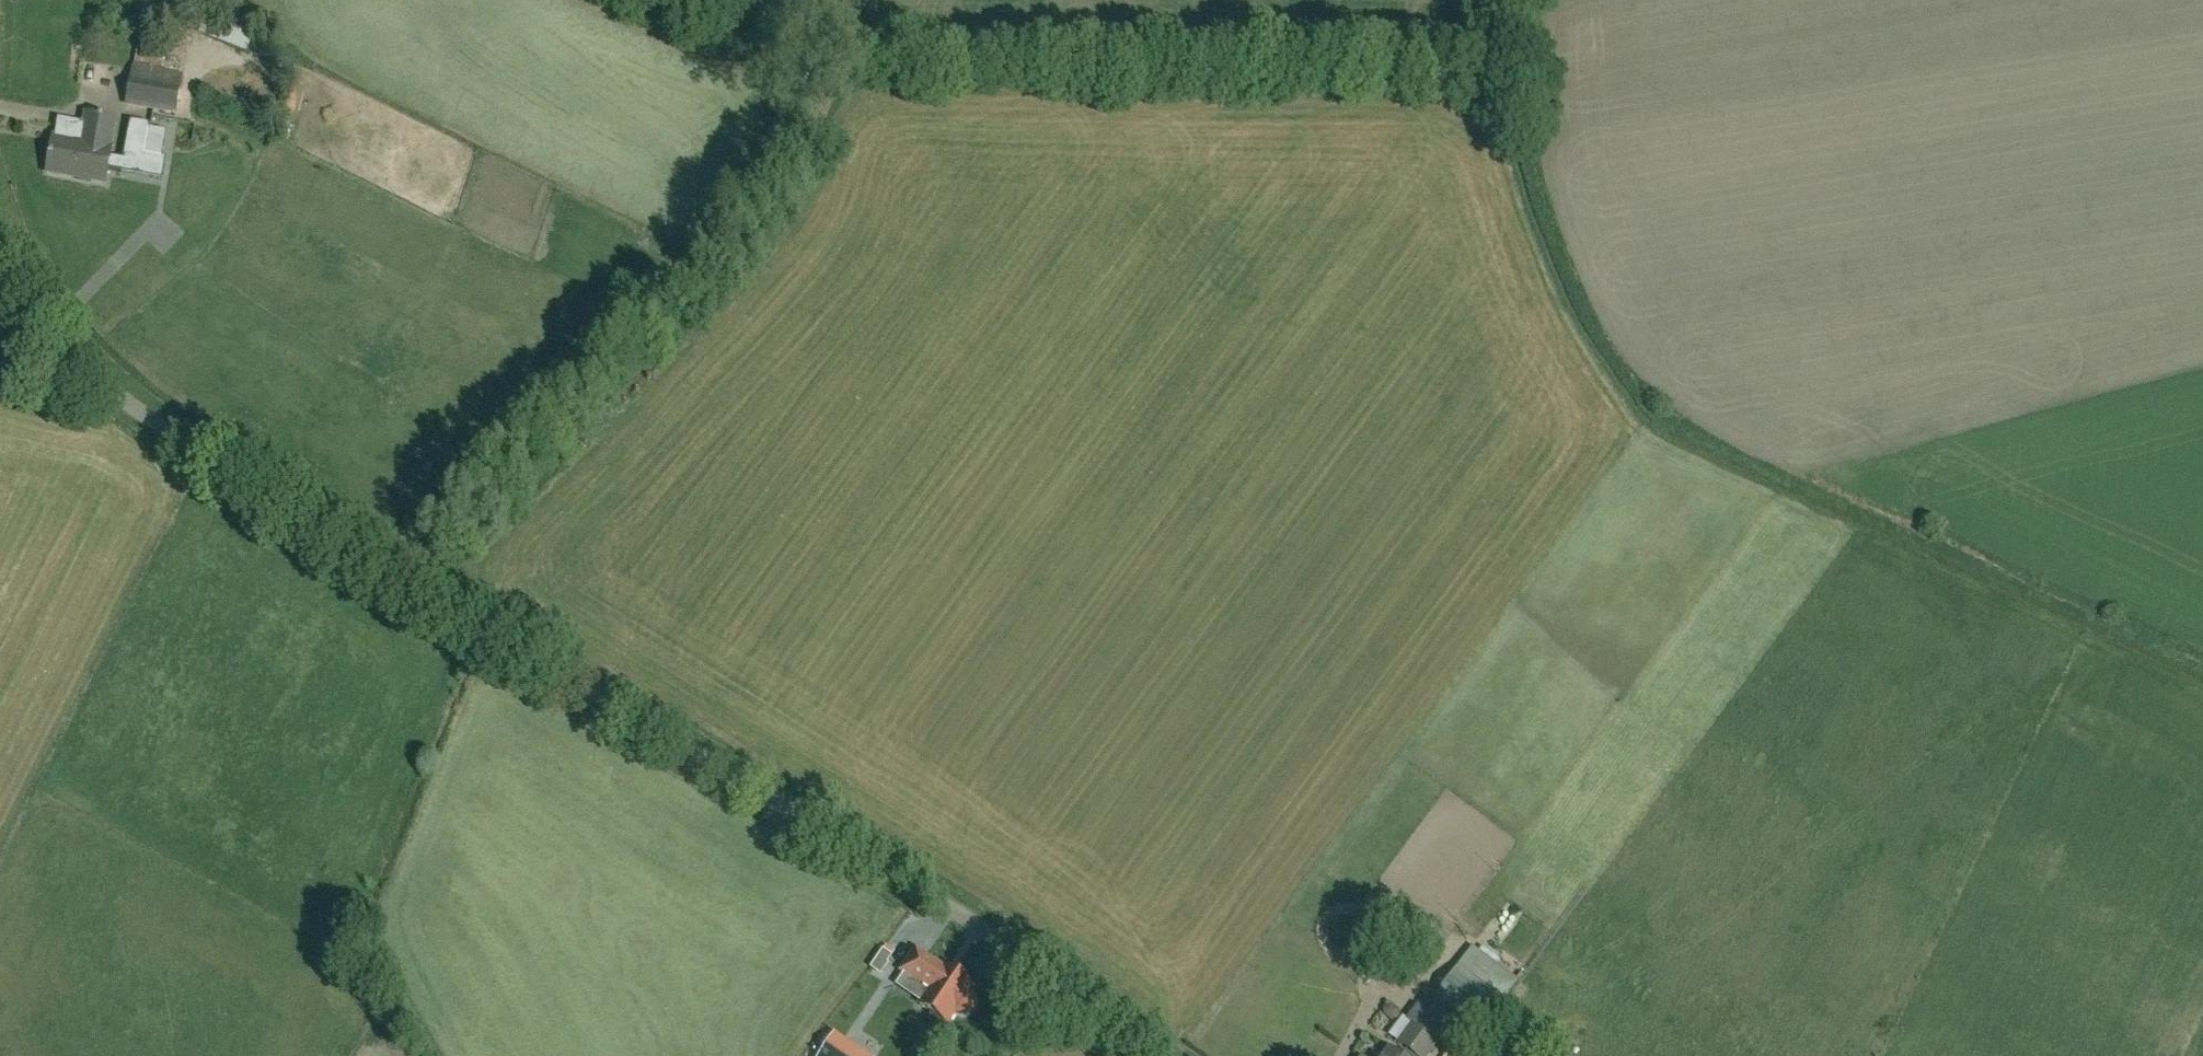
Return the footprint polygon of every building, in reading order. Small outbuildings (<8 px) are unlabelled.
[(198,37),(247,56),(255,35),(207,16),(198,37)] [(134,68),(127,104),(176,113),(182,77),(134,68)] [(52,138),(46,172),(106,183),(108,170),(163,180),(167,159),(144,155),(150,125),(131,122),(124,160),(111,158),(112,149),(109,149),(115,120),(87,115),(81,144),(52,138)] [(971,996),(970,994),(968,993),(972,987),(945,968),(944,970),(916,951),(902,972),(929,991),(919,1006),(947,1025),(956,1011),(959,1013),(961,1014),(963,1014),(964,1014),(966,1014),(968,1014),(969,1013),(971,1012),(972,1011),(973,1009),(974,1008),(974,1006),(975,1004),(975,1002),(974,1000),(974,999),(973,997),(971,996)] [(1460,964),(1431,1003),(1434,1005),(1460,1025),(1478,1038),(1507,998),(1460,964)] [(1449,1029),(1416,1005),(1404,1021),(1409,1024),(1394,1044),(1411,1055),(1429,1055),(1449,1029)] [(833,1037),(821,1055),(859,1055),(833,1037)]
